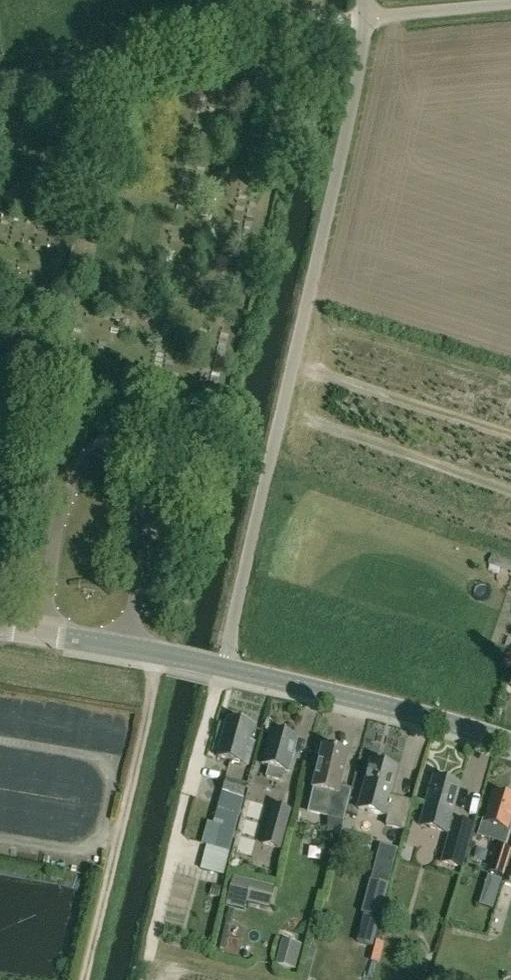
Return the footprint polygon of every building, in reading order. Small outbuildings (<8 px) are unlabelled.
[(505,636),(502,646),(510,648),(510,638),(505,636)] [(227,721),(217,758),(248,766),(253,748),(249,747),(254,729),(227,721)] [(271,733),(262,766),(269,768),(266,778),(282,783),(285,772),(290,773),(294,757),(292,756),(296,740),(271,733)] [(343,822),(351,791),(339,788),(347,755),(322,749),(307,813),(343,822)] [(383,766),(371,763),(358,811),(388,818),(385,827),(404,832),(412,803),(389,797),(396,769),(392,768),(393,766),(384,764),(383,766)] [(248,785),(226,779),(222,793),(244,799),(248,785)] [(438,781),(433,779),(420,828),(448,836),(440,864),(462,870),(475,826),(450,819),(459,786),(447,783),(447,781),(439,779),(438,781)] [(244,799),(222,793),(214,825),(222,827),(216,850),(229,853),(244,799)] [(477,837),(505,846),(509,832),(507,831),(510,820),(510,800),(493,794),(484,823),(482,823),(477,837)] [(273,806),(261,846),(280,851),(292,811),(273,806)] [(380,845),(370,881),(388,886),(398,850),(380,845)] [(508,851),(496,847),(489,872),(501,875),(508,851)] [(232,877),(225,904),(244,909),(246,903),(269,908),(275,887),(251,881),(232,877)] [(369,881),(361,914),(365,915),(380,919),(388,886),(370,881),(369,881)] [(380,919),(365,915),(358,943),(373,947),(380,919)] [(284,943),(277,966),(297,972),(303,948),(284,943)]
